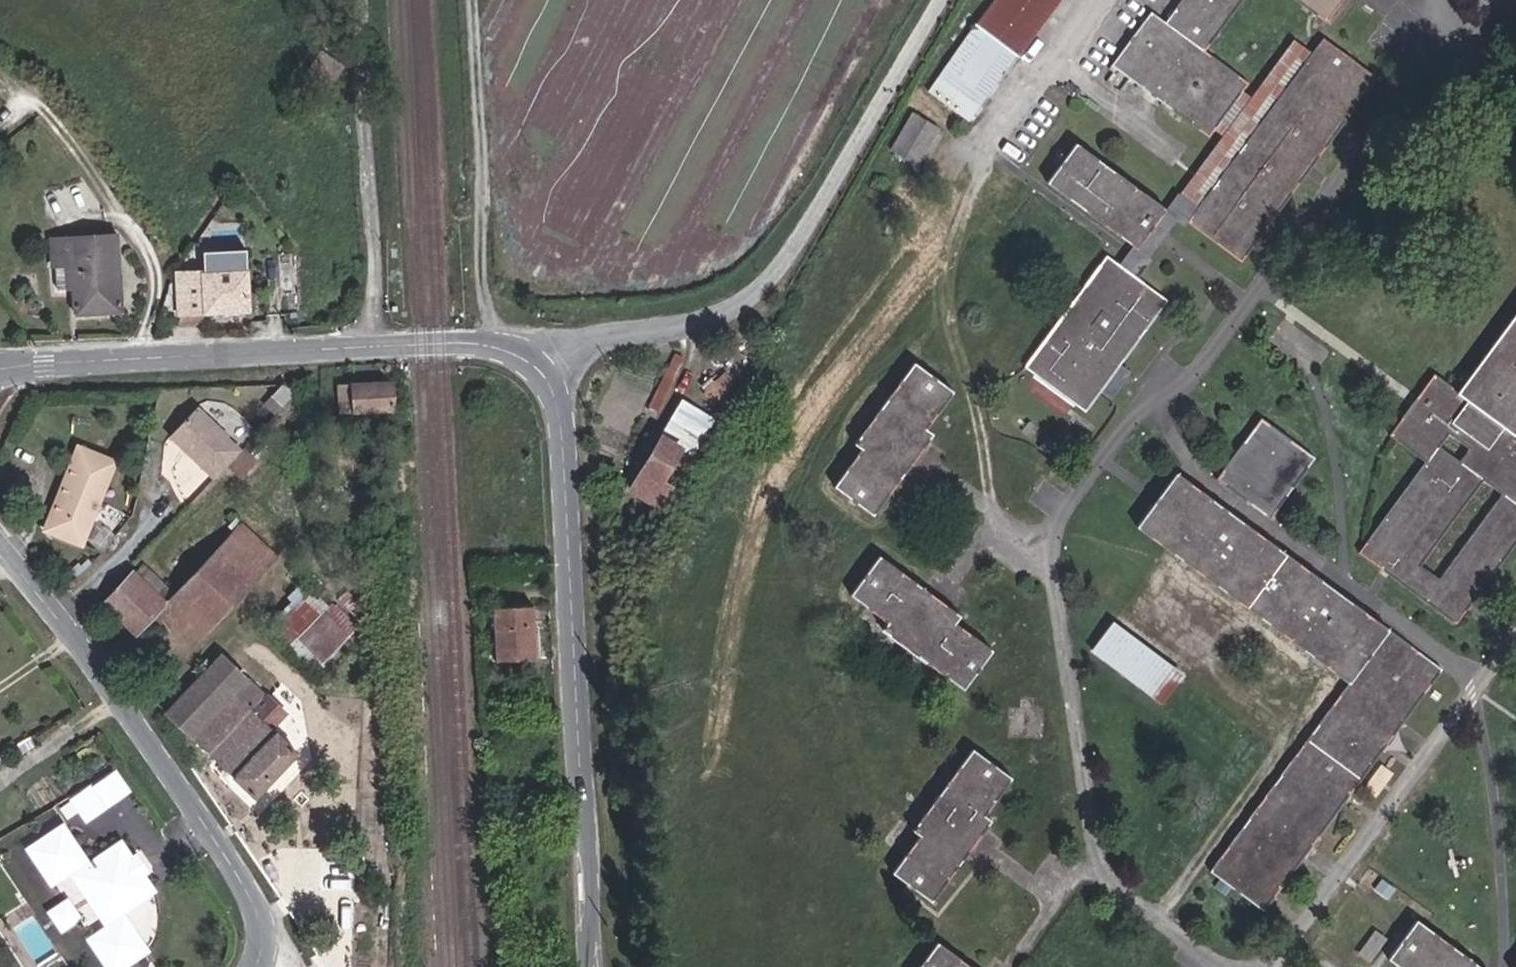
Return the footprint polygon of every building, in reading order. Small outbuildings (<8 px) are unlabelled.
[(974,25),(972,27),(1015,60),(1058,0),(992,0),(974,25)] [(1241,90),(1245,84),(1203,51),(1240,0),(1181,0),(1164,22),(1149,11),(1110,64),(1183,118),(1193,125),(1207,136),(1211,130),(1241,90)] [(1309,10),(1321,19),(1325,22),(1341,0),(1295,0),(1309,10)] [(1321,19),(1309,10),(1292,38),(1249,97),(1241,90),(1211,130),(1221,137),(1178,193),(1196,206),(1310,52),(1302,46),(1321,19)] [(1015,60),(972,27),(942,67),(984,98),(1015,60)] [(1320,38),(1310,52),(1196,206),(1186,221),(1240,261),(1373,77),(1320,38)] [(324,88),(345,61),(323,45),(303,73),(306,74),(324,88)] [(942,67),(932,80),(974,112),(984,98),(942,67)] [(908,119),(888,157),(914,172),(935,135),(908,119)] [(1136,248),(1164,209),(1074,144),(1046,182),(1136,248)] [(122,309),(118,231),(49,235),(51,264),(62,263),(64,286),(71,285),(72,312),(122,309)] [(248,307),(245,265),(245,247),(204,249),(204,267),(172,268),(175,311),(248,307)] [(1121,267),(1106,255),(1024,366),(1085,411),(1166,300),(1121,267)] [(1457,392),(1435,377),(1392,432),(1427,458),(1402,493),(1358,552),(1379,568),(1454,623),(1515,539),(1515,438),(1512,435),(1515,430),(1515,312),(1457,392)] [(657,411),(684,358),(676,353),(649,407),(657,411)] [(925,428),(952,390),(913,363),(854,443),(861,448),(834,485),(873,514),(932,433),(925,428)] [(337,381),(340,410),(352,408),(348,380),(337,381)] [(353,415),(393,413),(392,382),(351,385),(353,415)] [(266,396),(278,407),(288,397),(277,385),(266,396)] [(278,407),(266,396),(258,404),(270,415),(278,407)] [(690,454),(711,420),(681,403),(634,484),(653,494),(680,448),(690,454)] [(162,439),(207,482),(234,453),(220,439),(221,438),(191,409),(162,439)] [(1216,478),(1237,494),(1270,517),(1314,456),(1261,418),(1216,478)] [(112,464),(75,449),(61,483),(63,484),(44,534),(78,548),(112,464)] [(240,451),(212,481),(219,487),(229,477),(237,485),(255,467),(240,451)] [(1441,669),(1353,604),(1344,597),(1175,471),(1136,526),(1348,682),(1210,869),(1263,910),(1441,669)] [(273,557),(238,525),(215,548),(251,582),(273,557)] [(251,582),(215,548),(171,594),(162,604),(156,610),(194,647),(251,582)] [(961,615),(879,556),(851,594),(888,622),(882,630),(964,688),(992,649),(955,622),(961,615)] [(162,604),(171,594),(141,565),(131,576),(162,604)] [(156,610),(162,604),(131,576),(102,604),(133,634),(156,610)] [(309,591),(284,616),(272,627),(287,642),(320,611),(320,610),(324,605),(309,591)] [(495,659),(535,656),(533,605),(492,608),(495,659)] [(287,642),(297,652),(313,669),(346,636),(320,611),(287,642)] [(1112,620),(1091,647),(1163,702),(1183,674),(1112,620)] [(254,697),(259,693),(219,655),(165,714),(207,755),(254,697)] [(257,700),(254,697),(207,755),(252,799),(294,752),(270,729),(285,714),(263,694),(257,700)] [(892,873),(931,900),(989,818),(984,814),(1011,777),(972,747),(913,829),(920,834),(892,873)] [(86,794),(99,814),(127,795),(113,775),(86,794)] [(81,827),(99,814),(86,794),(84,791),(66,803),(81,827)] [(138,881),(123,859),(115,847),(83,868),(57,827),(23,850),(41,878),(65,862),(110,931),(87,947),(101,966),(119,966),(141,952),(117,916),(148,895),(138,881)] [(123,859),(138,881),(143,877),(128,856),(123,859)] [(82,939),(87,947),(110,931),(65,862),(41,878),(48,888),(64,877),(97,929),(82,939)] [(1416,919),(1388,957),(1402,966),(1480,966),(1416,919)] [(937,941),(918,966),(972,966),(937,941)]
